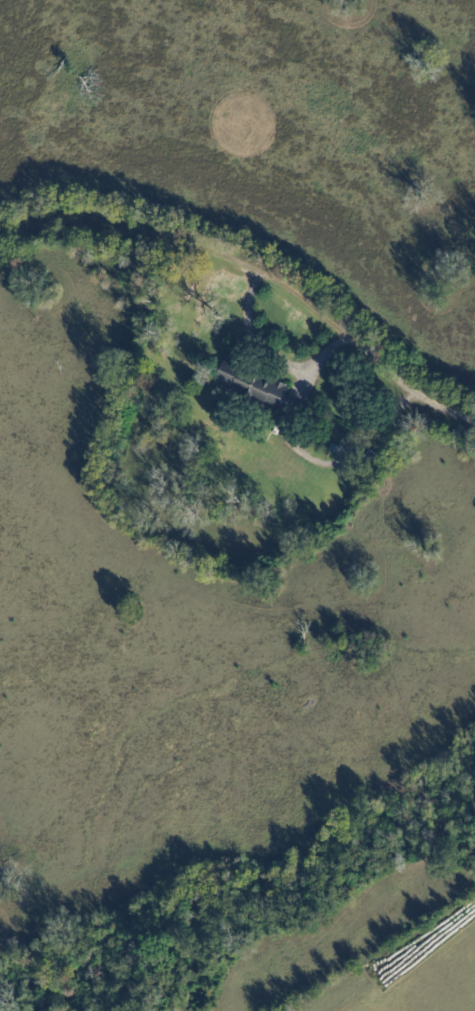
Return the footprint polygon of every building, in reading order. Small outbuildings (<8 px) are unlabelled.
[(286,388),(223,357),(212,380),(275,411),(286,388)]
